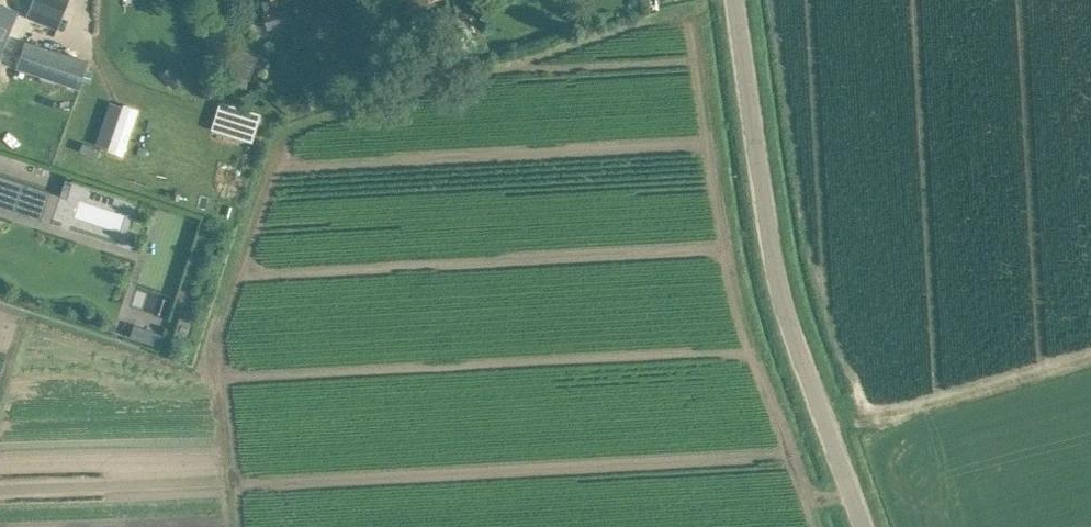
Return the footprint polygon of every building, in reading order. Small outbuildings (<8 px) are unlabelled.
[(35,0),(29,14),(37,18),(58,26),(63,12),(43,4),(35,0)] [(44,1),(64,9),(68,0),(41,0),(44,1)] [(267,11),(263,12),(268,28),(291,21),(285,0),(264,0),(267,11)] [(291,21),(295,33),(321,26),(313,0),(285,0),(291,21)] [(11,25),(8,24),(14,7),(0,1),(0,52),(11,25)] [(25,40),(17,68),(80,89),(83,79),(86,70),(89,61),(25,40)] [(86,70),(83,79),(90,81),(93,72),(86,70)] [(16,212),(25,182),(0,174),(0,207),(16,212)] [(64,182),(60,195),(68,197),(72,184),(64,182)]
